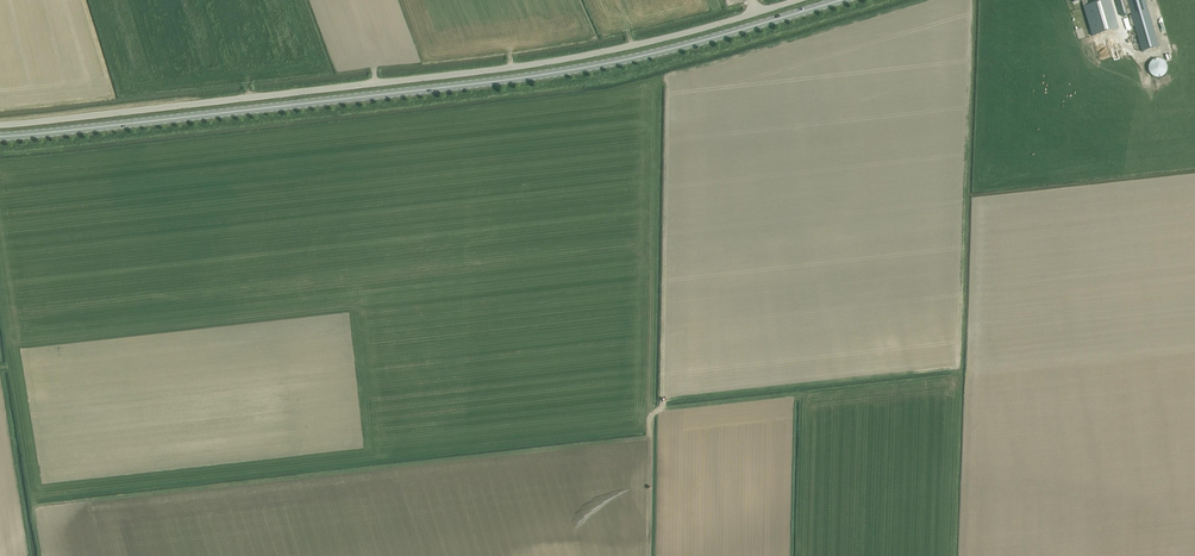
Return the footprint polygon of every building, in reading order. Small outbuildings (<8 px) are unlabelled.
[(1093,36),(1119,28),(1110,0),(1106,0),(1088,5),(1086,0),(1082,0),(1093,36)] [(1118,6),(1121,16),(1128,14),(1131,14),(1142,52),(1159,47),(1145,0),(1116,0),(1118,6)] [(1100,59),(1111,56),(1106,39),(1095,42),(1100,59)] [(1149,66),(1149,69),(1149,72),(1151,74),(1153,76),(1156,77),(1159,77),(1162,77),(1164,75),(1166,73),(1167,70),(1167,67),(1167,65),(1165,62),(1163,60),(1160,59),(1157,58),(1154,59),(1151,61),(1150,63),(1149,66)]
